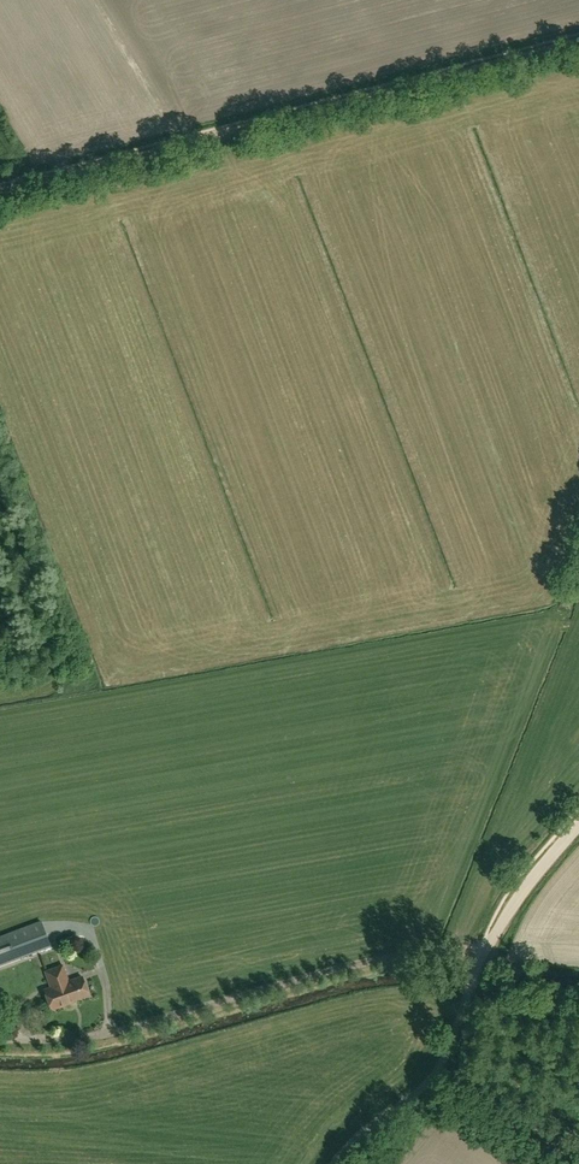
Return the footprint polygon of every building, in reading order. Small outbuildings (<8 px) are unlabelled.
[(16,959),(7,933),(0,936),(0,964),(16,959)] [(52,987),(46,989),(53,1008),(71,1002),(70,1000),(89,993),(83,976),(69,981),(63,965),(46,971),(52,987)]
